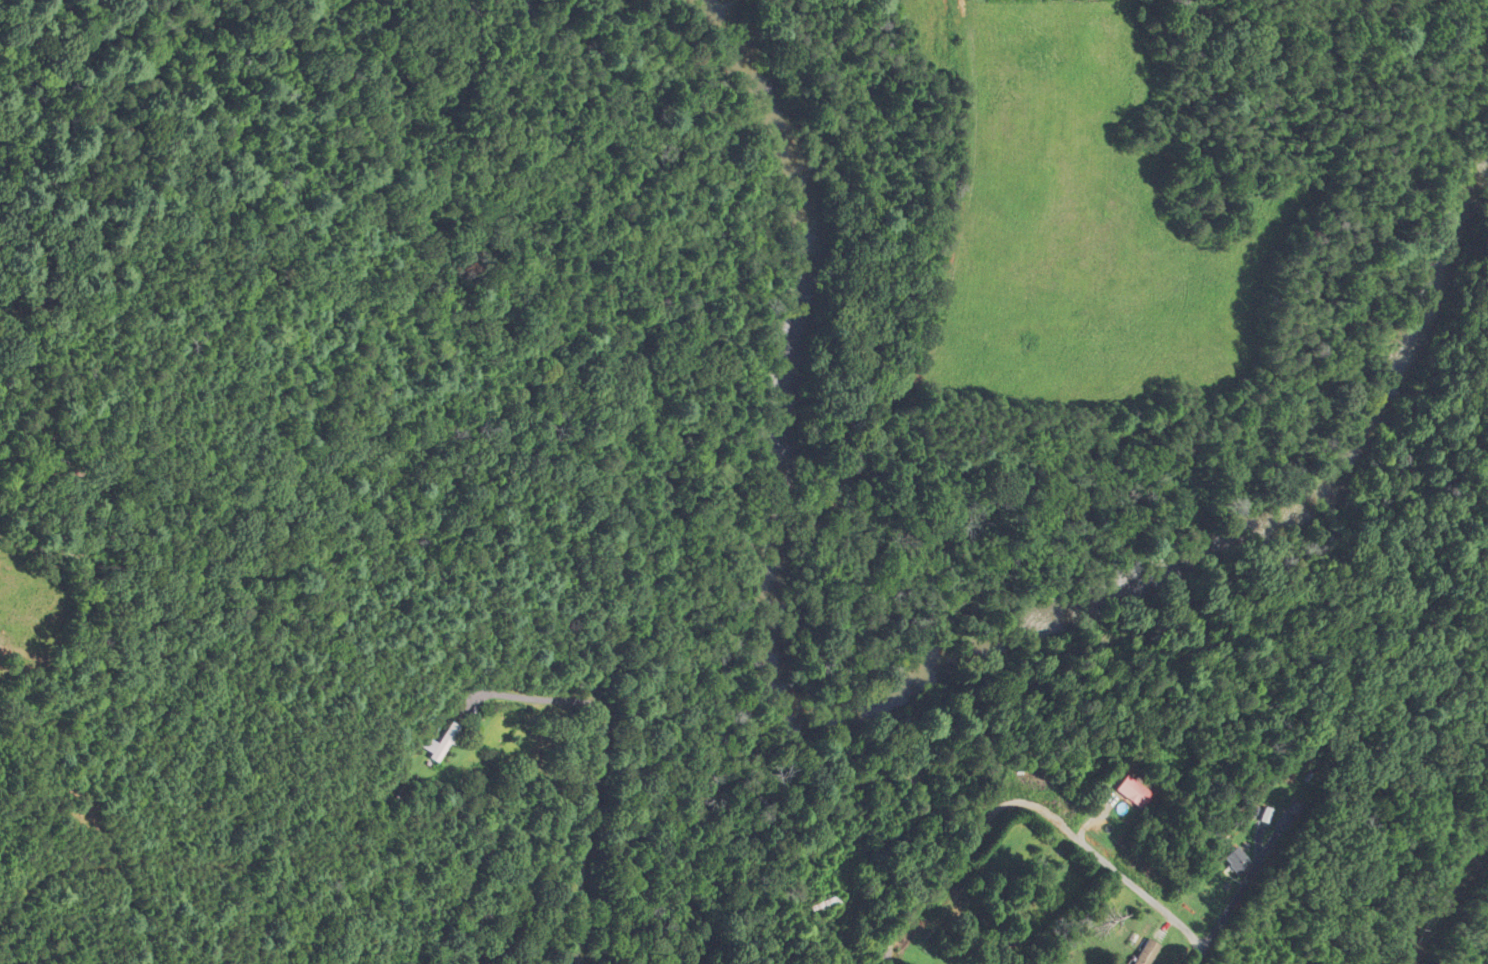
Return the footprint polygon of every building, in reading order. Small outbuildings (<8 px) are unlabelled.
[(533,12),(528,0),(519,0),(518,0),(525,16),(533,12)] [(441,762),(463,728),(455,723),(441,746),(432,740),(424,751),(441,762)] [(1144,811),(1155,795),(1125,775),(1115,790),(1144,811)] [(1219,857),(1234,876),(1248,864),(1233,846),(1219,857)] [(813,906),(817,915),(846,905),(843,896),(813,906)] [(1158,946),(1145,937),(1127,963),(1146,963),(1158,946)]
